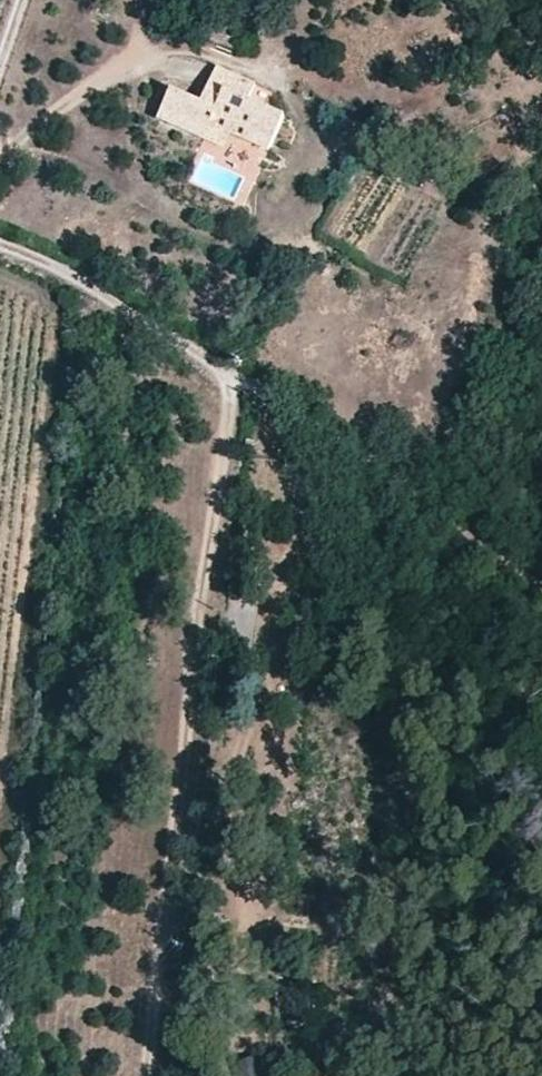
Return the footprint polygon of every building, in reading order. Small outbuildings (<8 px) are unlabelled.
[(285,119),(247,102),(256,85),(216,67),(200,105),(170,90),(157,120),(224,150),(230,136),(269,153),(285,119)] [(259,1058),(237,1064),(241,1075),(264,1075),(259,1058)]
